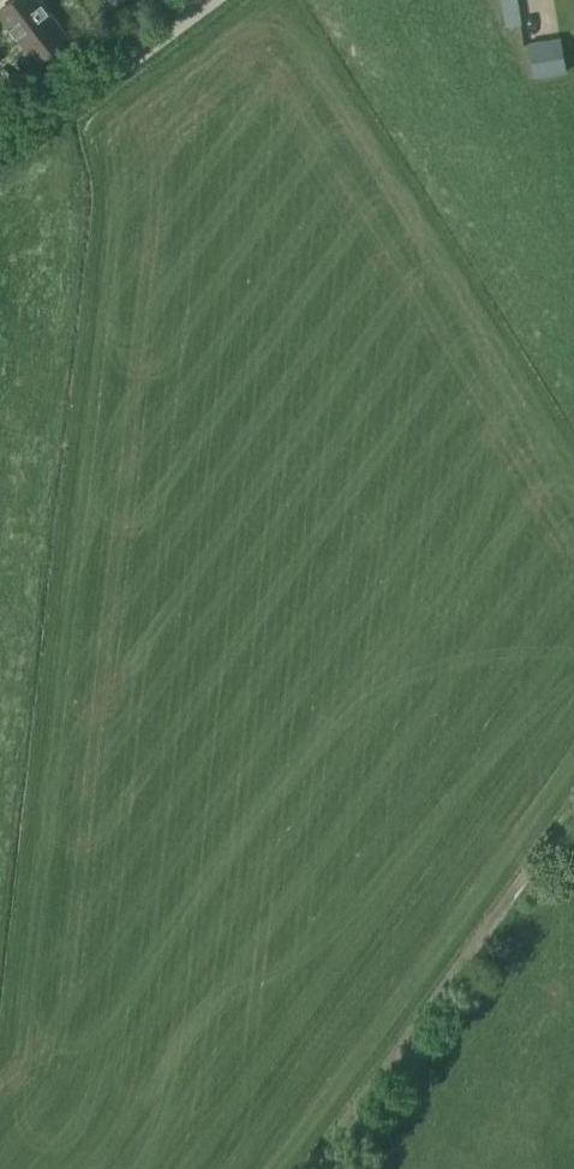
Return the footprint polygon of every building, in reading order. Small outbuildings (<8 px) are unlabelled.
[(0,9),(0,13),(10,26),(8,27),(8,28),(10,27),(16,35),(14,36),(15,37),(17,35),(28,49),(56,27),(46,13),(48,11),(47,10),(46,12),(40,4),(41,3),(41,2),(38,4),(36,0),(12,0),(0,9)] [(566,74),(562,40),(561,38),(559,38),(528,43),(528,44),(532,78),(532,79),(566,74)]
